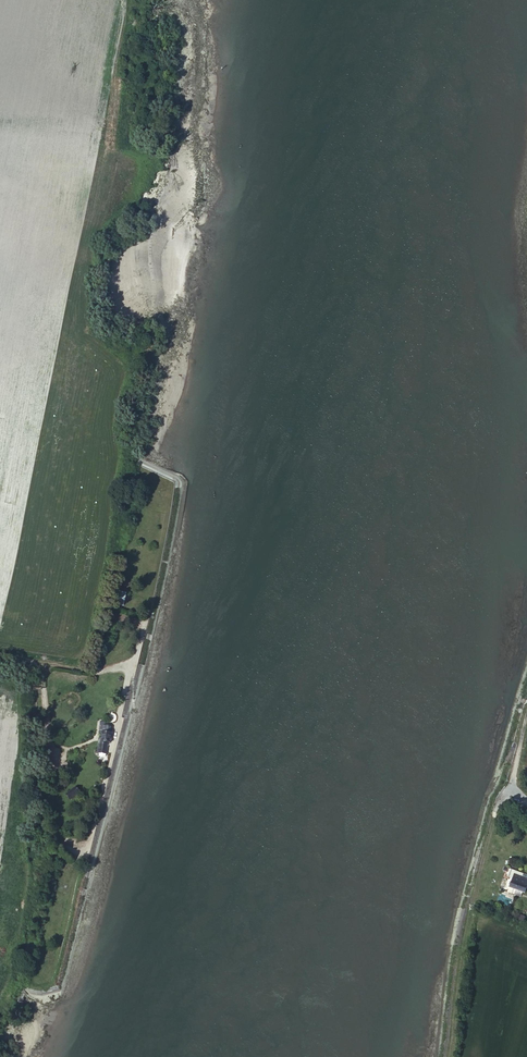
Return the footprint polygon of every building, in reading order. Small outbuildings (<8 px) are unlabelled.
[(126,598),(124,606),(132,608),(135,596),(126,594),(128,588),(125,587),(122,597),(126,598)] [(127,617),(117,615),(115,624),(125,626),(127,617)] [(82,790),(76,794),(76,797),(79,802),(87,796),(82,790)] [(506,882),(515,885),(516,881),(524,883),(525,880),(518,878),(519,875),(504,871),(502,877),(505,878),(505,881),(503,881),(500,891),(504,892),(503,894),(511,896),(512,893),(504,890),(506,882)] [(523,887),(515,885),(506,882),(504,890),(512,893),(518,895),(521,895),(523,887)] [(524,923),(526,918),(520,915),(518,921),(524,923)]
